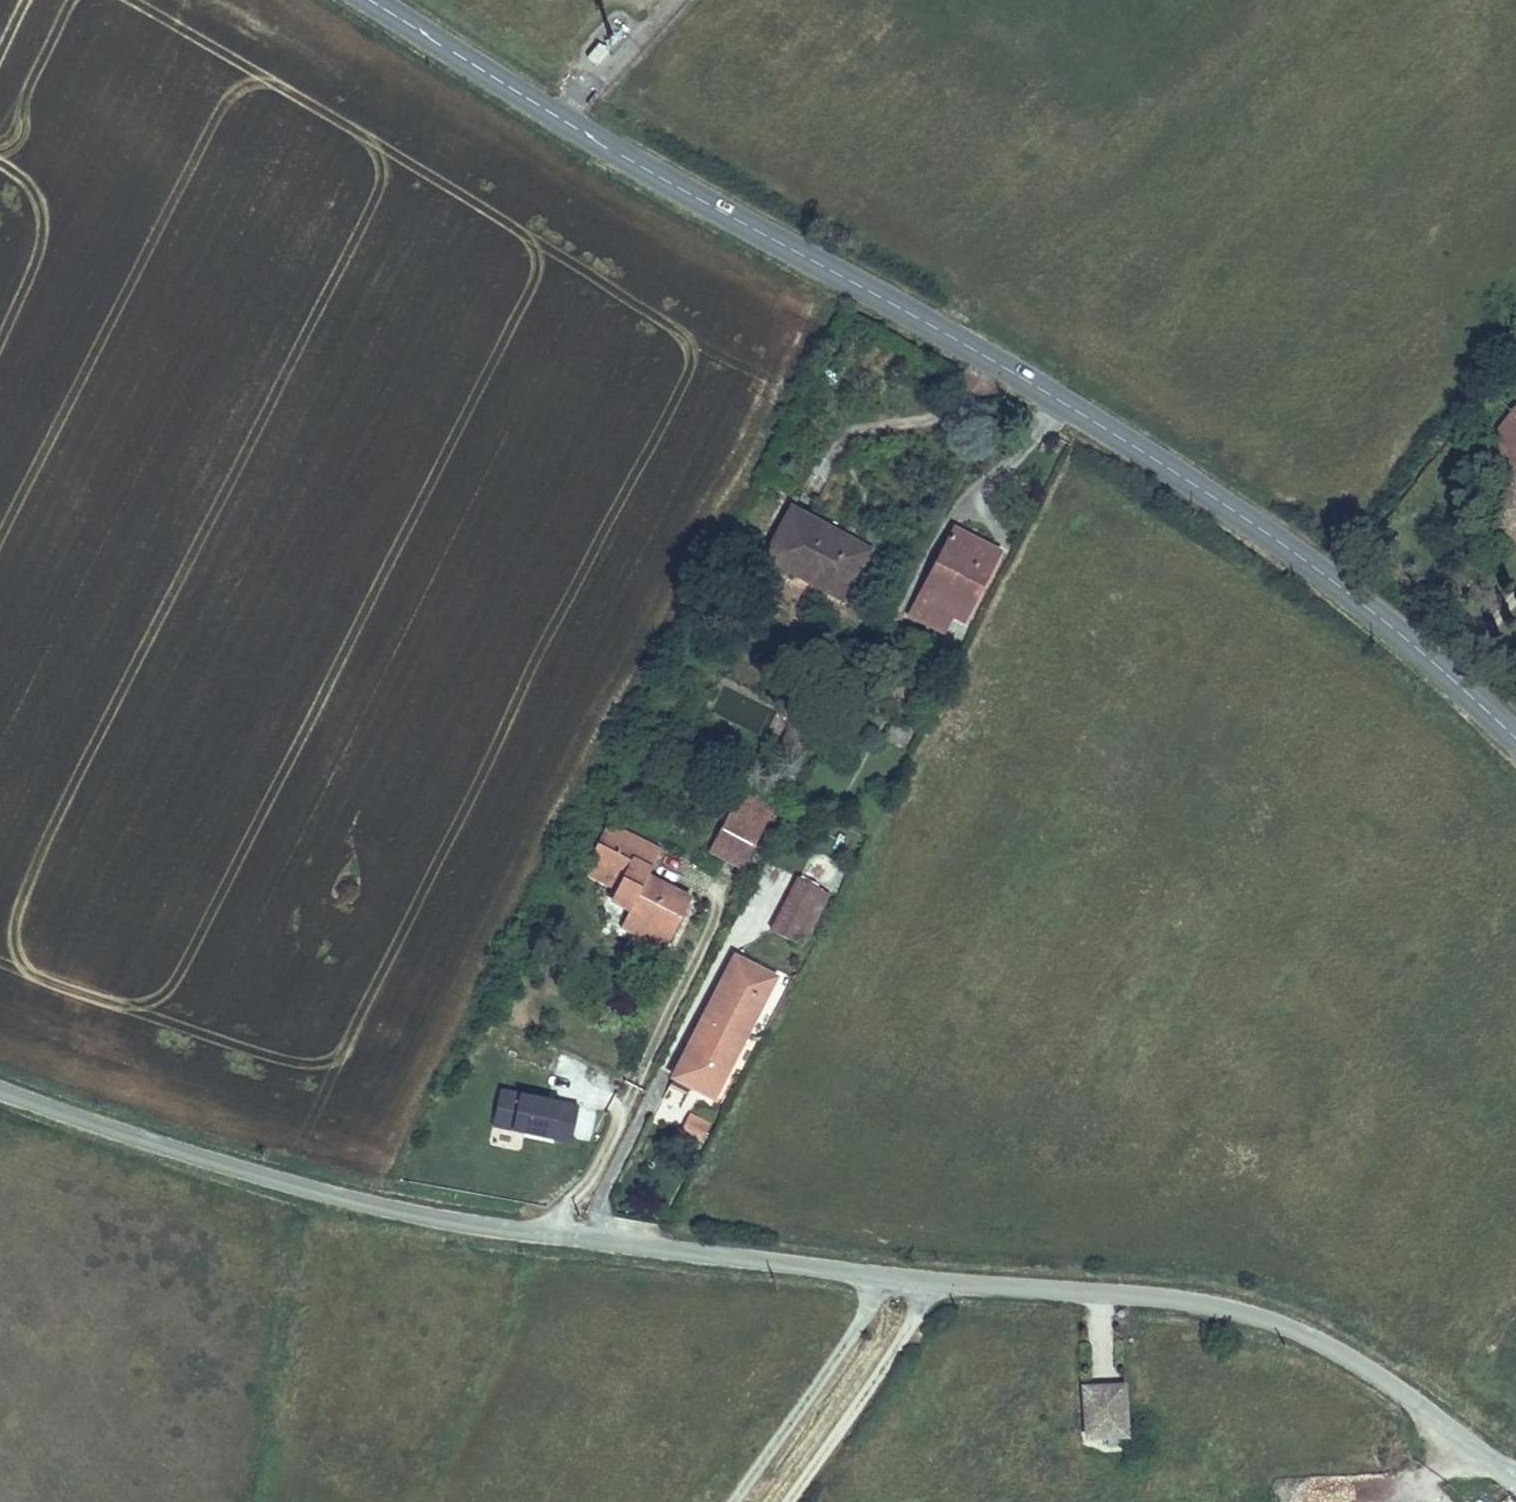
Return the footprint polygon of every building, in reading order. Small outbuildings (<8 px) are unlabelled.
[(599,45),(588,57),(598,66),(608,53),(599,45)] [(1504,414),(1515,424),(1515,399),(1504,414)] [(1504,414),(1483,440),(1515,464),(1515,424),(1504,414)] [(1489,509),(1515,529),(1515,472),(1489,509)] [(871,550),(788,506),(761,558),(844,601),(871,550)] [(950,528),(907,615),(942,633),(951,615),(964,621),(998,552),(950,528)] [(798,729),(785,754),(800,762),(813,737),(798,729)] [(766,812),(736,797),(732,806),(762,820),(766,812)] [(762,820),(732,806),(709,852),(739,867),(762,820)] [(628,918),(668,939),(690,898),(646,875),(659,852),(608,824),(585,868),(618,885),(611,898),(632,909),(628,918)] [(793,944),(818,893),(795,882),(770,933),(793,944)] [(829,898),(818,893),(793,944),(803,950),(829,898)] [(660,953),(668,939),(628,918),(620,931),(660,953)] [(732,958),(709,1003),(722,1010),(710,1033),(697,1027),(673,1076),(713,1095),(772,977),(732,958)] [(722,1010),(709,1003),(697,1027),(710,1033),(722,1010)] [(577,1108),(500,1093),(493,1127),(570,1143),(577,1108)] [(693,1116),(684,1134),(703,1143),(711,1124),(693,1116)] [(1127,1441),(1123,1384),(1086,1387),(1079,1387),(1082,1444),(1127,1441)]
